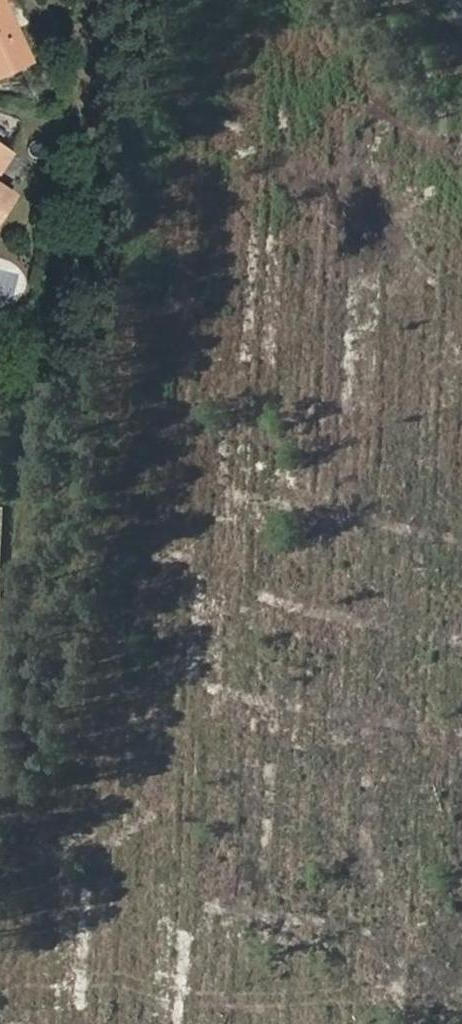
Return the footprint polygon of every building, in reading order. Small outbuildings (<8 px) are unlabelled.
[(34,56),(11,0),(0,0),(0,70),(34,56)] [(13,197),(0,187),(0,217),(13,197)]
